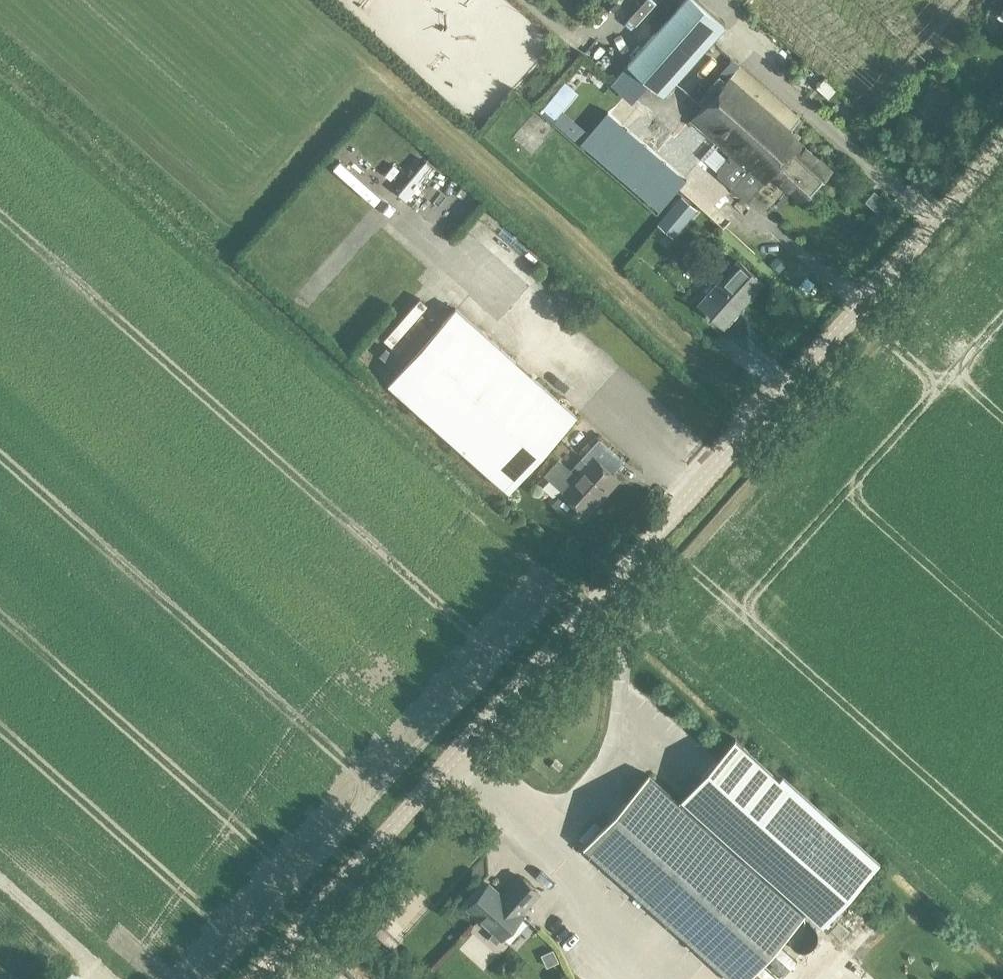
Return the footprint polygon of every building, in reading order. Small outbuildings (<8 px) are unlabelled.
[(726,27),(697,0),(686,0),(629,62),(665,94),(726,27)] [(994,1),(1002,8),(1002,0),(995,0),(994,1)] [(631,36),(654,8),(647,3),(624,30),(631,36)] [(803,200),(831,169),(790,132),(802,119),(785,104),(742,65),(692,120),(748,170),(718,203),(734,218),(774,174),(803,200)] [(543,101),(555,114),(580,92),(569,79),(543,101)] [(596,124),(589,118),(576,132),(601,155),(628,126),(610,109),(596,124)] [(633,139),(651,156),(672,134),(653,117),(633,139)] [(660,156),(648,172),(675,192),(687,176),(660,156)] [(411,193),(436,163),(429,157),(403,187),(411,193)] [(682,228),(697,210),(682,196),(666,214),(682,228)] [(725,328),(765,283),(738,260),(699,304),(725,328)] [(436,320),(423,310),(429,302),(420,295),(384,338),(409,358),(435,327),(432,325),(436,320)] [(510,489),(577,414),(457,307),(390,382),(510,489)] [(586,512),(619,476),(595,455),(563,491),(586,512)] [(736,738),(680,800),(803,910),(805,909),(819,922),(874,861),(736,738)] [(585,845),(735,978),(742,978),(803,910),(680,800),(650,773),(585,845)] [(490,883),(469,907),(503,937),(524,913),(523,912),(541,891),(523,875),(505,895),(490,883)] [(55,976),(57,978),(63,978),(67,975),(61,970),(55,976)]
